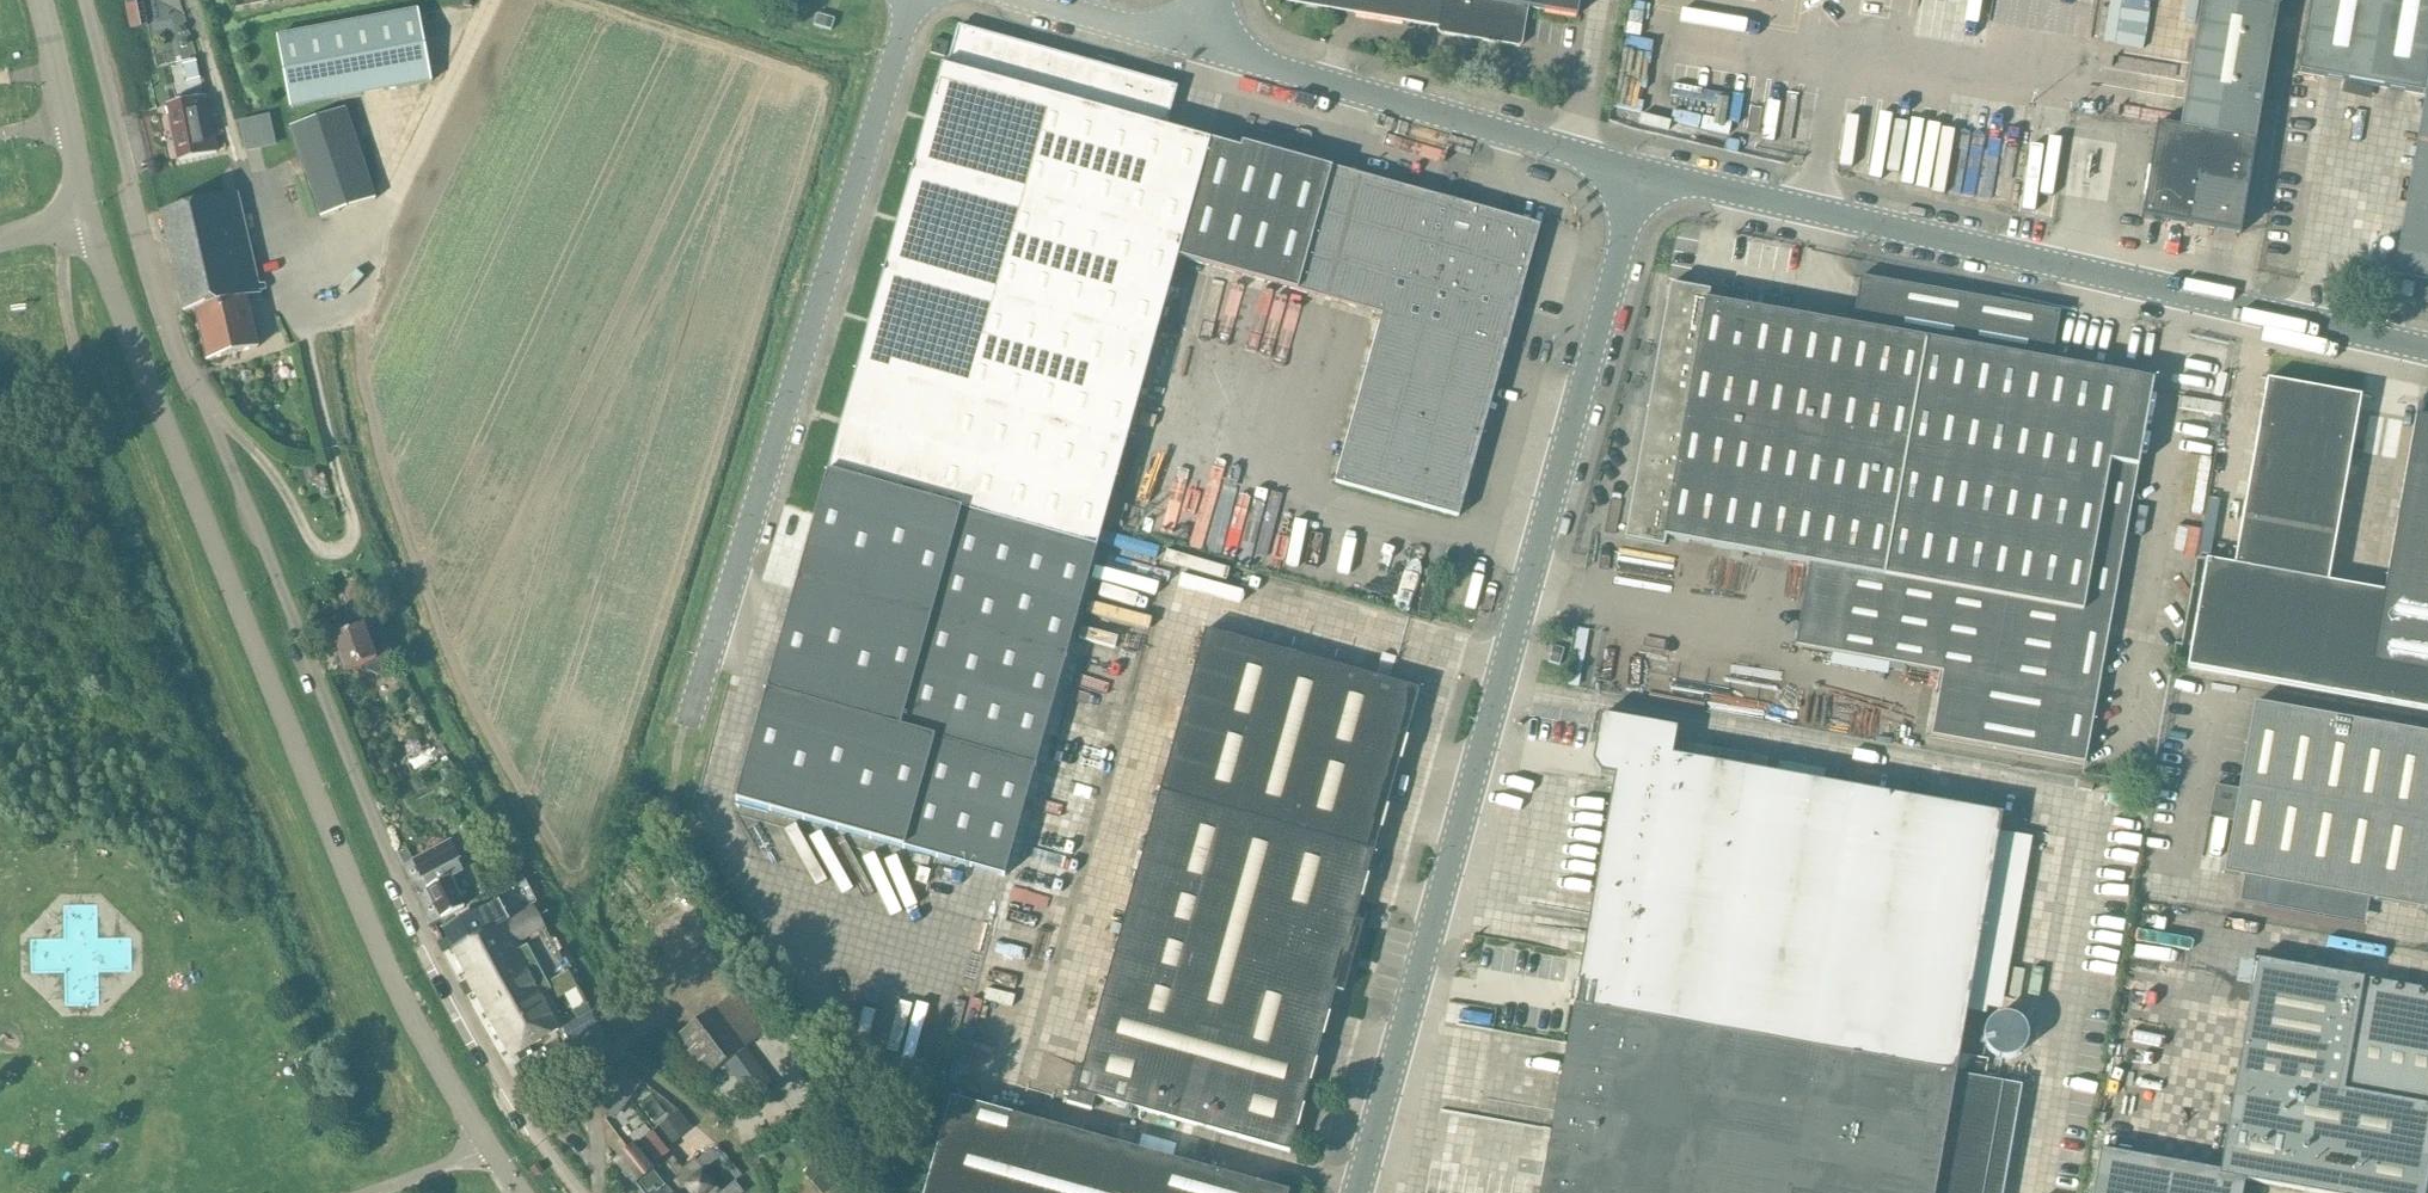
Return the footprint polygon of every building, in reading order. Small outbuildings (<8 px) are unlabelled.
[(1307,5),(1335,10),(1438,27),(1438,28),(1438,31),(1440,33),(1517,46),(1521,46),(1522,44),(1528,7),(1578,15),(1580,0),(1308,0),(1307,5)] [(2180,128),(2158,125),(2142,216),(2240,233),(2278,6),(2280,6),(2281,0),(2202,0),(2180,128)] [(2297,73),(2425,95),(2393,272),(2427,279),(2427,0),(2310,0),(2297,73)] [(432,82),(418,11),(277,37),(290,108),(432,82)] [(817,14),(814,25),(832,30),(835,19),(817,14)] [(795,592),(765,701),(736,802),(1005,877),(1178,259),(1211,141),(1166,129),(1178,87),(958,26),(946,68),(942,66),(829,471),(795,592)] [(934,39),(930,53),(945,57),(949,43),(934,39)] [(205,96),(167,104),(179,160),(216,152),(205,96)] [(345,108),(291,126),(321,217),(376,199),(345,108)] [(1250,152),(1211,141),(1178,259),(1382,316),(1335,483),(1458,518),(1540,227),(1252,146),(1250,152)] [(182,313),(189,311),(194,310),(206,362),(259,349),(247,298),(261,295),(237,194),(159,212),(182,313)] [(1670,286),(1626,531),(1625,541),(1664,548),(1665,539),(1809,564),(1794,646),(1942,673),(1930,736),(2085,764),(2153,381),(2050,363),(2059,313),(1861,278),(1852,327),(1708,301),(1709,293),(1670,286)] [(2266,381),(2234,563),(2234,565),(2328,581),(2360,397),(2266,381)] [(2427,599),(2427,418),(2415,416),(2384,591),(2427,599)] [(41,431),(30,438),(36,447),(47,441),(41,431)] [(2384,591),(2383,593),(2327,583),(2328,581),(2234,565),(2233,566),(2206,561),(2186,668),(2427,711),(2427,599),(2384,591)] [(361,586),(348,586),(348,595),(353,599),(361,599),(361,586)] [(331,639),(332,642),(344,673),(364,665),(365,669),(384,677),(400,670),(388,642),(373,647),(364,626),(331,639)] [(1290,1153),(1329,1013),(1335,991),(1343,993),(1363,923),(1354,921),(1419,690),(1205,630),(1082,1068),(1077,1066),(1066,1104),(1092,1111),(1096,1098),(1290,1153)] [(1552,648),(1548,662),(1560,665),(1564,649),(1553,646),(1552,648)] [(2265,706),(2254,704),(2223,874),(2427,911),(2427,735),(2265,706)] [(1573,1006),(1540,1192),(2002,1192),(2021,1086),(1984,1079),(1988,1060),(1959,1054),(2002,814),(1765,772),(1768,758),(1674,741),(1676,729),(1600,715),(1592,762),(1599,773),(1614,776),(1577,985),(1573,985),(1570,1004),(1573,1005),(1573,1006)] [(441,919),(464,907),(450,878),(462,872),(456,861),(459,860),(450,843),(413,861),(421,878),(424,877),(429,887),(426,888),(441,919)] [(407,851),(398,855),(404,866),(413,862),(407,851)] [(494,901),(442,927),(453,947),(450,948),(487,1016),(511,1058),(560,1030),(540,995),(550,990),(533,957),(527,947),(521,950),(517,944),(545,928),(534,908),(506,923),(494,901)] [(2427,1165),(2427,990),(2257,960),(2219,1171),(2100,1150),(2092,1192),(2242,1192),(2244,1181),(2313,1192),(2423,1192),(2427,1165)] [(568,972),(553,980),(563,997),(577,989),(568,972)] [(674,1039),(705,1080),(725,1064),(745,1049),(774,1027),(738,980),(729,988),(733,994),(674,1039)] [(745,1049),(725,1064),(755,1103),(775,1087),(745,1049)] [(925,1192),(1289,1192),(1260,1184),(952,1098),(925,1192)] [(651,1131),(665,1148),(690,1130),(677,1112),(651,1131)] [(636,1144),(621,1156),(615,1161),(632,1182),(650,1168),(649,1167),(653,1165),(636,1144)] [(711,1150),(719,1159),(736,1181),(742,1176),(718,1145),(711,1150)] [(719,1159),(711,1150),(697,1161),(705,1170),(719,1159)] [(811,1182),(823,1173),(816,1164),(804,1174),(811,1182)] [(664,1185),(650,1168),(632,1182),(641,1192),(671,1192),(664,1185)] [(735,1183),(722,1192),(743,1192),(735,1183)]
